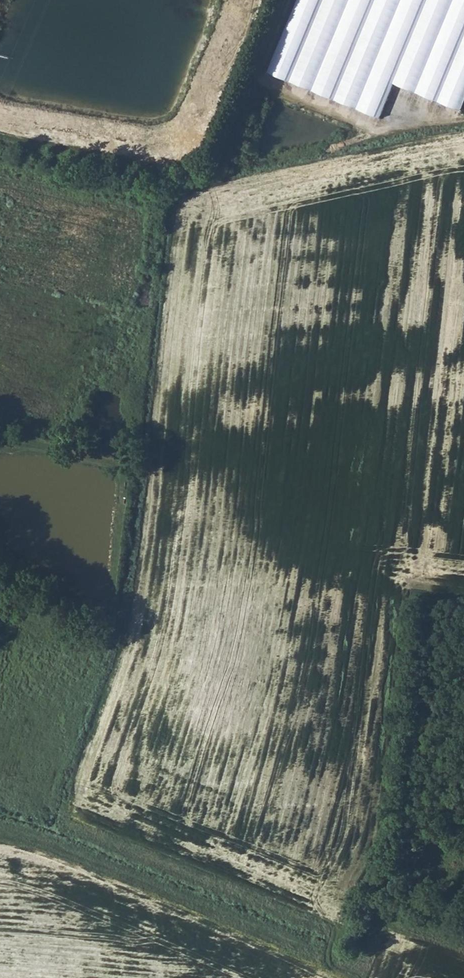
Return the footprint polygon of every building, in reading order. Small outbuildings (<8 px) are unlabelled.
[(283,59),(328,76),(342,41),(454,82),(463,55),(463,0),(305,0),(283,59)]
